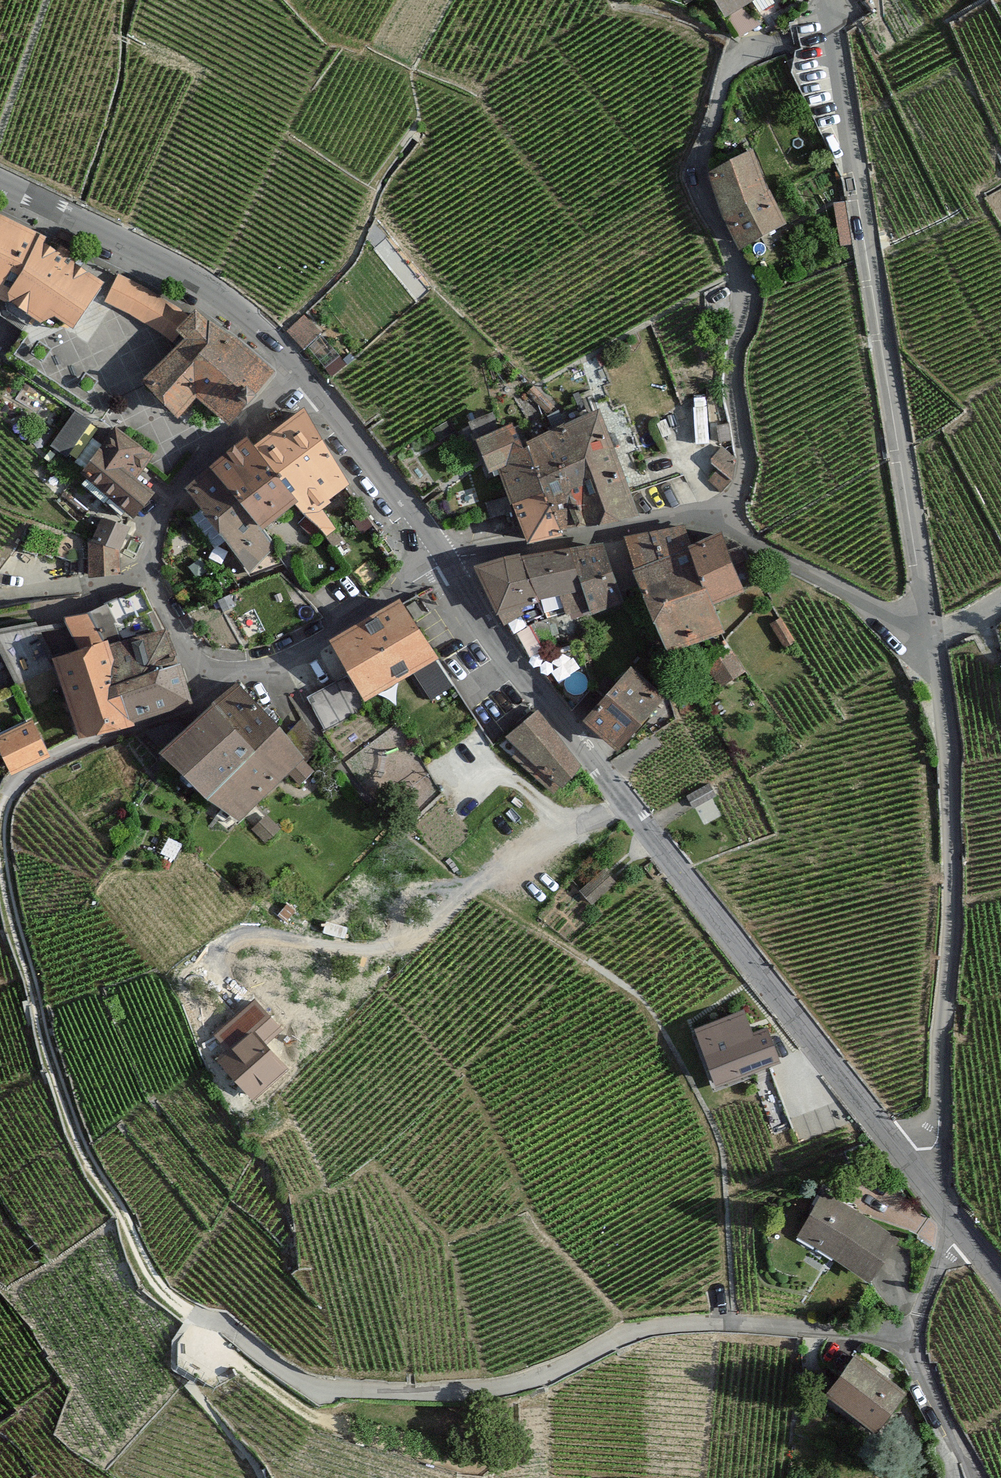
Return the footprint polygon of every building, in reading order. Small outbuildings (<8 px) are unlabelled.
[(729,22),(756,7),(767,26),(799,7),(795,0),(716,0),(729,22)] [(771,196),(759,152),(713,176),(727,220),(771,196)] [(771,196),(727,220),(744,253),(791,226),(775,193),(771,196)] [(839,208),(844,251),(857,249),(852,206),(839,208)] [(12,309),(9,314),(31,329),(37,334),(66,324),(79,333),(109,287),(84,268),(87,262),(64,249),(62,253),(42,244),(45,238),(0,215),(0,302),(12,309)] [(154,296),(120,278),(109,301),(143,318),(175,341),(180,336),(194,322),(154,296)] [(240,340),(202,313),(194,322),(180,336),(188,344),(149,383),(186,419),(201,402),(234,428),(280,378),(240,340)] [(308,319),(291,335),(308,353),(325,337),(308,319)] [(557,413),(536,392),(529,398),(551,419),(557,413)] [(549,491),(566,534),(594,530),(571,471),(589,464),(574,426),(568,412),(560,415),(565,428),(527,443),(549,491)] [(353,491),(308,413),(280,432),(332,506),(353,491)] [(79,414),(57,448),(72,458),(94,424),(79,414)] [(603,415),(574,426),(589,464),(571,471),(594,530),(643,520),(603,415)] [(505,477),(515,502),(549,491),(527,443),(520,428),(504,433),(498,416),(472,426),(496,480),(505,477)] [(708,417),(697,418),(699,442),(710,441),(708,417)] [(332,506),(280,432),(259,448),(304,506),(332,543),(341,537),(326,514),(334,509),(332,506)] [(156,462),(117,433),(83,478),(90,483),(85,489),(126,519),(130,513),(138,520),(157,495),(141,482),(156,462)] [(268,533),(304,506),(259,448),(252,439),(214,470),(268,533)] [(722,473),(711,483),(724,498),(730,492),(735,481),(738,473),(737,464),(728,452),(713,466),(722,473)] [(268,533),(214,470),(189,494),(254,575),(291,567),(276,549),(276,542),(268,533)] [(549,491),(515,502),(531,548),(568,539),(566,534),(549,491)] [(97,545),(124,556),(134,533),(108,521),(97,545)] [(91,563),(90,542),(35,525),(26,557),(41,562),(42,559),(56,563),(57,559),(72,564),(91,563)] [(690,531),(626,543),(637,574),(700,557),(696,547),(690,531)] [(700,557),(719,606),(764,588),(748,549),(736,553),(729,534),(696,547),(700,557)] [(124,579),(124,556),(97,545),(90,542),(91,563),(91,579),(124,579)] [(608,550),(572,555),(592,619),(594,624),(633,609),(626,602),(608,550)] [(572,555),(528,562),(554,632),(562,629),(567,643),(579,639),(574,625),(592,619),(572,555)] [(700,557),(637,574),(673,659),(730,639),(719,606),(700,557)] [(483,570),(480,576),(519,642),(535,635),(554,632),(528,562),(483,570)] [(108,611),(122,643),(111,646),(124,687),(183,671),(171,633),(156,635),(150,617),(156,615),(147,594),(108,611)] [(402,603),(334,642),(368,701),(407,678),(432,721),(461,704),(402,603)] [(57,662),(70,703),(124,687),(111,646),(122,643),(108,611),(94,617),(68,622),(81,654),(57,662)] [(779,615),(770,621),(785,644),(793,639),(779,615)] [(32,628),(0,633),(0,652),(27,719),(59,706),(62,698),(32,628)] [(733,652),(710,665),(724,691),(748,678),(733,652)] [(196,707),(183,671),(124,687),(137,728),(168,719),(196,707)] [(637,672),(590,727),(621,753),(650,719),(655,724),(673,702),(637,672)] [(345,683),(309,703),(329,735),(369,713),(345,683)] [(137,728),(124,687),(70,703),(83,744),(137,728)] [(241,688),(215,711),(259,756),(286,728),(241,688)] [(259,756),(215,711),(190,734),(165,756),(211,804),(259,756)] [(513,764),(556,800),(588,773),(538,715),(511,741),(522,755),(513,764)] [(305,723),(292,738),(309,762),(321,749),(305,723)] [(148,742),(165,756),(190,734),(179,726),(148,742)] [(1,743),(17,776),(49,761),(33,727),(1,743)] [(225,830),(232,837),(255,815),(293,783),(301,790),(318,777),(309,762),(292,738),(286,728),(259,756),(211,804),(233,821),(225,830)] [(714,791),(690,802),(696,814),(719,803),(714,791)] [(604,878),(585,896),(596,907),(615,889),(604,878)] [(290,1073),(267,1046),(284,1032),(260,1004),(220,1038),(230,1050),(218,1060),(255,1103),(290,1073)] [(741,1019),(707,1032),(715,1055),(710,1057),(718,1080),(774,1059),(765,1034),(749,1040),(741,1019)] [(893,1238),(825,1200),(803,1240),(871,1278),(893,1238)] [(857,1361),(830,1399),(875,1430),(902,1392),(857,1361)]
